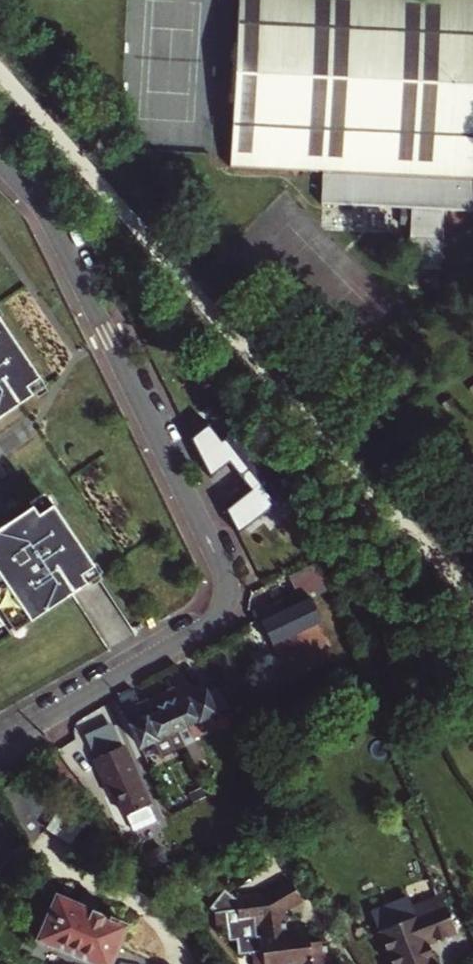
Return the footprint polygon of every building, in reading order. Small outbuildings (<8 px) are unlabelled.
[(230,168),(321,174),(319,205),(410,210),(406,270),(439,272),(442,212),(472,214),(472,195),(472,0),(238,0),(230,168)] [(49,389),(0,317),(0,421),(49,389)] [(222,411),(190,433),(210,472),(229,457),(239,470),(259,456),(222,411)] [(226,505),(240,533),(286,492),(261,457),(240,473),(250,485),(226,505)] [(0,530),(0,602),(1,604),(0,605),(0,613),(8,626),(17,620),(23,628),(73,594),(90,583),(84,575),(93,569),(52,508),(43,514),(37,505),(0,530)] [(263,626),(267,633),(289,681),(334,660),(318,626),(307,631),(297,610),(263,626)] [(185,689),(166,698),(182,731),(177,733),(184,750),(193,770),(206,765),(196,741),(218,732),(212,718),(227,712),(214,692),(200,698),(195,693),(186,693),(185,689)] [(120,705),(125,716),(140,706),(133,691),(117,698),(120,705)] [(147,765),(184,750),(177,733),(182,731),(166,698),(141,708),(140,706),(125,716),(129,725),(147,765)] [(125,716),(120,705),(106,710),(112,723),(125,716)] [(129,725),(125,716),(112,723),(115,731),(129,725)] [(157,826),(124,750),(119,752),(114,740),(92,750),(97,763),(93,765),(109,800),(115,798),(133,837),(157,826)] [(293,883),(269,897),(241,896),(241,907),(219,907),(218,927),(228,927),(228,937),(236,937),(236,952),(251,952),(251,963),(324,963),(324,950),(308,949),(308,935),(287,936),(286,913),(304,902),(293,883)] [(219,907),(241,907),(241,896),(231,885),(214,902),(219,907)] [(93,963),(114,963),(130,926),(59,898),(41,943),(93,963)] [(443,900),(415,911),(419,920),(382,934),(394,963),(437,963),(431,950),(458,939),(443,900)]
